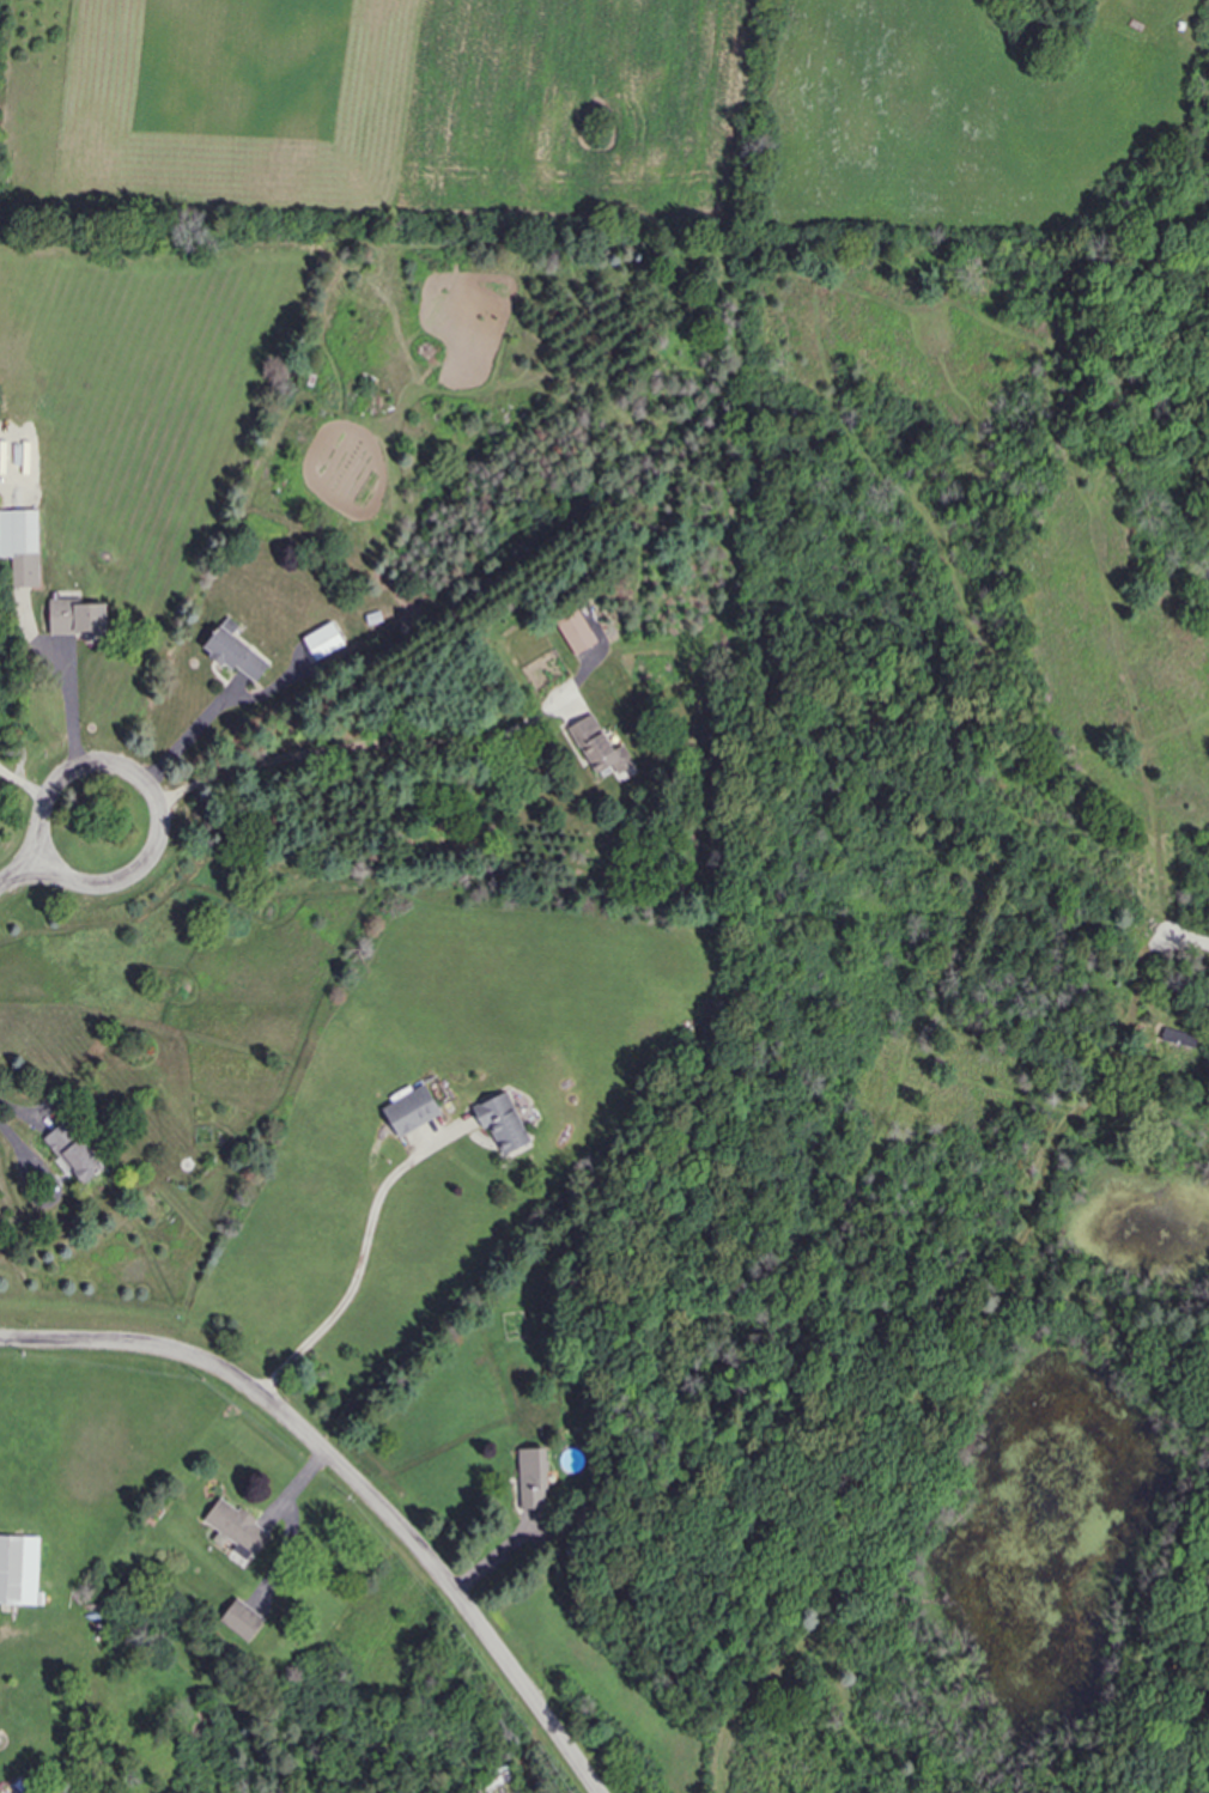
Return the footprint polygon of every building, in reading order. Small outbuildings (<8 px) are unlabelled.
[(12,557),(12,587),(39,587),(38,511),(0,511),(0,557),(12,557)] [(49,602),(50,634),(104,633),(103,601),(49,602)] [(555,622),(575,656),(598,643),(577,609),(555,622)] [(270,664),(232,636),(239,626),(227,617),(204,648),(254,686),(270,664)] [(345,645),(332,622),(303,638),(316,661),(345,645)] [(613,751),(593,714),(569,727),(594,775),(612,766),(617,774),(634,766),(623,745),(613,751)] [(1161,1041),(1194,1049),(1197,1036),(1164,1028),(1161,1041)] [(398,1138),(442,1114),(426,1085),(382,1108),(398,1138)] [(530,1144),(507,1092),(472,1107),(482,1129),(489,1125),(502,1156),(530,1144)] [(104,1169),(67,1120),(44,1137),(81,1186),(104,1169)] [(546,1448),(518,1449),(520,1510),(548,1509),(546,1448)] [(203,1521),(218,1532),(213,1540),(222,1547),(226,1542),(251,1561),(271,1533),(221,1497),(203,1521)] [(39,1537),(0,1536),(0,1604),(37,1605),(39,1537)] [(265,1619),(236,1598),(220,1621),(249,1642),(265,1619)]
